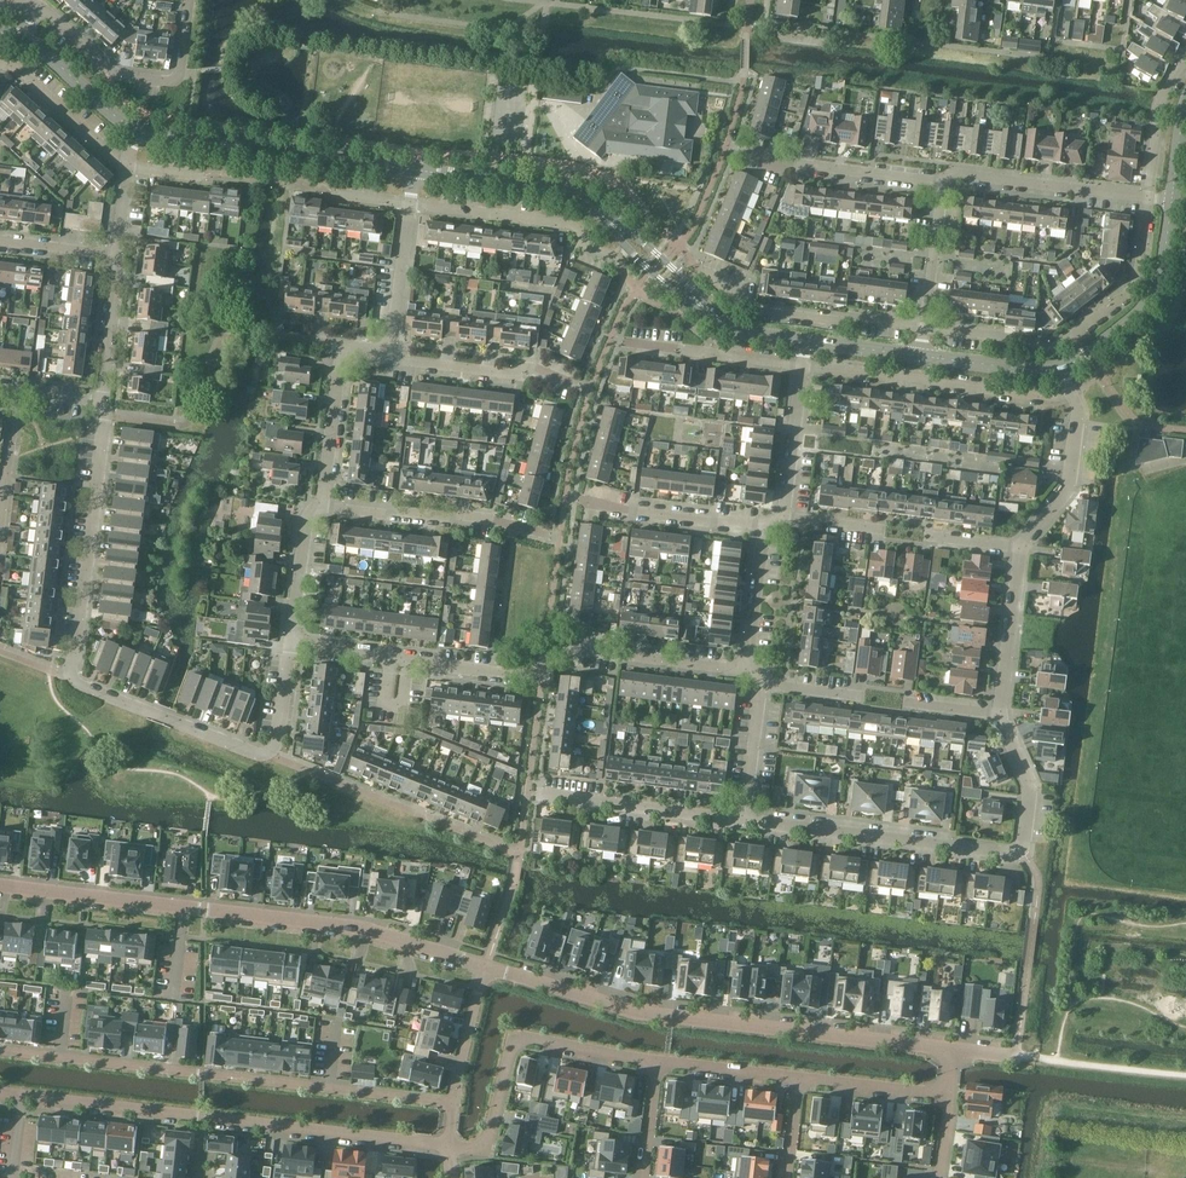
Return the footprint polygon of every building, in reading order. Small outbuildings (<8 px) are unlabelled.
[(62,1),(63,1),(72,10),(81,0),(63,0),(62,1)] [(82,19),(96,3),(93,0),(81,0),(72,10),(82,19)] [(642,7),(650,9),(651,0),(643,0),(642,7)] [(713,0),(710,0),(692,0),(690,14),(711,17),(713,0)] [(800,2),(786,0),(778,0),(776,15),(797,18),(800,2)] [(882,13),(903,16),(905,0),(883,0),(882,13)] [(974,0),(953,0),(952,7),(960,8),(973,10),(973,9),(974,0)] [(1036,17),(1039,0),(1023,0),(1023,5),(1037,7),(1036,17)] [(1036,17),(1045,18),(1046,11),(1053,12),(1054,0),(1039,0),(1036,17)] [(1166,1),(1162,10),(1183,21),(1185,14),(1185,0),(1165,0),(1166,1)] [(155,10),(169,12),(170,12),(171,4),(156,2),(155,10)] [(82,19),(91,27),(106,11),(96,3),(82,19)] [(1172,40),(1177,31),(1185,35),(1185,23),(1183,21),(1162,10),(1154,5),(1148,12),(1157,19),(1152,29),(1172,40)] [(845,8),(838,7),(836,23),(843,24),(845,8)] [(973,10),(960,8),(959,18),(957,18),(956,24),(979,27),(981,10),(973,9),(973,10)] [(101,36),(115,20),(106,11),(91,27),(101,36)] [(901,32),(903,16),(882,13),(880,29),(901,32)] [(125,29),(115,20),(101,36),(98,39),(108,48),(118,37),(126,44),(133,27),(130,24),(125,29)] [(1064,39),(1065,39),(1071,40),(1072,32),(1073,23),(1066,23),(1064,39)] [(977,43),(979,27),(956,24),(955,29),(957,30),(956,40),(977,43)] [(1145,50),(1161,59),(1162,59),(1166,50),(1176,54),(1180,44),(1172,40),(1152,29),(1143,24),(1137,31),(1150,41),(1145,50)] [(138,28),(133,27),(126,44),(135,45),(134,52),(135,52),(134,59),(149,61),(152,33),(138,31),(138,28)] [(1072,32),(1071,40),(1083,41),(1084,33),(1072,32)] [(165,48),(169,49),(172,49),(174,36),(152,33),(149,61),(163,63),(165,48)] [(1103,36),(1094,35),(1093,42),(1102,44),(1103,36)] [(1003,38),(1001,48),(1017,50),(1018,39),(1003,38)] [(1017,50),(1017,51),(1018,51),(1018,52),(1022,52),(1032,53),(1033,41),(1020,39),(1020,40),(1018,40),(1017,50)] [(1041,42),(1033,41),(1032,53),(1040,54),(1041,42)] [(1169,63),(1162,59),(1161,59),(1145,50),(1132,43),(1127,50),(1140,60),(1133,68),(1151,79),(1156,69),(1165,73),(1169,63)] [(606,153),(689,164),(691,142),(683,141),(683,135),(678,134),(680,118),(685,119),(686,113),(695,114),(697,94),(636,86),(636,84),(622,74),(597,105),(573,138),(601,159),(606,153)] [(765,76),(761,90),(782,95),(786,81),(765,76)] [(26,99),(15,89),(14,90),(9,86),(7,87),(0,102),(0,109),(9,118),(26,99)] [(778,110),(782,95),(761,90),(757,104),(778,110)] [(20,127),(24,123),(37,109),(26,99),(9,118),(20,127)] [(757,104),(754,118),(775,124),(778,110),(757,104)] [(819,137),(819,133),(824,134),(823,142),(837,144),(837,142),(840,121),(842,106),(828,104),(825,104),(823,106),(822,108),(821,113),(817,112),(817,111),(809,108),(802,134),(809,136),(819,137)] [(24,123),(35,133),(47,119),(37,109),(24,123)] [(1090,122),(1097,123),(1098,115),(1091,114),(1091,115),(1090,119),(1090,122)] [(885,144),(890,144),(894,115),(889,115),(888,118),(878,116),(875,139),(885,140),(885,144)] [(895,142),(905,143),(908,120),(898,119),(898,116),(894,115),(890,144),(894,145),(895,142)] [(854,123),(840,121),(837,142),(846,143),(847,139),(852,139),(851,146),(865,148),(868,119),(855,117),(854,123)] [(771,138),(775,124),(754,118),(750,133),(771,138)] [(917,121),(908,120),(905,143),(914,144),(914,147),(919,148),(922,119),(917,118),(917,121)] [(1112,152),(1133,154),(1134,145),(1130,145),(1131,140),(1139,141),(1141,127),(1116,124),(1116,119),(1107,118),(1106,124),(1107,124),(1112,125),(1111,137),(1114,138),(1113,151),(1112,152)] [(31,137),(41,146),(58,129),(47,119),(35,133),(31,137)] [(927,119),(922,119),(919,148),(923,149),(923,145),(933,147),(936,124),(926,123),(927,119)] [(942,151),(947,152),(951,123),(946,122),(946,125),(936,124),(933,147),(943,148),(942,151)] [(956,123),(951,123),(947,152),(952,152),(952,149),(962,150),(965,128),(955,126),(956,123)] [(971,155),(976,155),(980,126),(975,126),(975,129),(965,128),(962,150),(972,152),(971,155)] [(984,127),(980,126),(976,155),(981,156),(981,153),(991,154),(994,131),(984,130),(984,127)] [(52,156),(56,152),(69,138),(58,129),(41,146),(52,156)] [(1003,133),(994,131),(991,154),(1000,155),(1000,159),(1005,159),(1009,130),(1004,130),(1003,133)] [(1013,134),(1013,131),(1009,130),(1005,159),(1009,160),(1010,157),(1020,158),(1023,135),(1013,134)] [(1045,159),(1053,160),(1054,160),(1056,139),(1042,137),(1043,132),(1029,130),(1025,159),(1039,161),(1040,154),(1045,155),(1045,159)] [(1070,141),(1071,135),(1057,134),(1056,139),(1054,160),(1053,160),(1053,162),(1067,164),(1068,158),(1073,158),(1072,162),(1082,164),(1084,143),(1070,141)] [(5,144),(8,140),(2,135),(0,138),(0,140),(5,144)] [(79,148),(69,138),(56,152),(66,162),(79,148)] [(14,145),(8,140),(5,144),(10,149),(14,145)] [(90,158),(79,148),(66,162),(77,172),(90,158)] [(1138,155),(1133,154),(1112,152),(1113,151),(1109,151),(1107,165),(1111,165),(1109,180),(1130,182),(1131,173),(1127,172),(1128,167),(1136,168),(1138,155)] [(20,159),(26,164),(30,160),(24,154),(20,159)] [(101,167),(90,158),(77,172),(88,182),(101,167)] [(39,168),(30,160),(26,164),(35,172),(39,168)] [(112,178),(101,167),(88,182),(99,192),(112,178)] [(737,171),(732,185),(752,193),(758,179),(737,171)] [(42,178),(47,183),(51,179),(46,174),(42,178)] [(32,182),(38,187),(41,183),(36,178),(32,182)] [(57,184),(51,179),(47,183),(53,188),(57,184)] [(47,188),(41,183),(38,187),(43,192),(47,188)] [(810,207),(809,207),(812,189),(812,188),(797,187),(789,184),(778,211),(791,216),(792,215),(808,217),(809,208),(810,208),(810,207)] [(732,185),(726,198),(746,206),(752,193),(732,185)] [(151,207),(166,209),(169,189),(154,187),(151,207)] [(224,210),(227,190),(212,188),(211,195),(212,195),(210,214),(224,216),(224,210)] [(58,193),(64,198),(67,194),(62,189),(58,193)] [(183,191),(169,189),(166,209),(181,211),(183,191)] [(826,191),(812,189),(809,207),(810,207),(824,209),(826,191)] [(242,192),(227,190),(224,210),(239,212),(242,192)] [(181,211),(195,213),(198,193),(183,191),(181,211)] [(824,209),(838,211),(841,193),(826,191),(824,209)] [(211,195),(198,193),(195,213),(210,215),(210,214),(212,195),(211,195)] [(773,193),(770,200),(775,203),(778,196),(773,193)] [(838,211),(853,213),(855,195),(841,193),(838,211)] [(292,198),(290,217),(299,218),(298,225),(304,226),(307,200),(303,199),(304,196),(296,195),(296,198),(292,198)] [(855,195),(853,213),(851,221),(865,222),(866,215),(867,215),(869,196),(855,195)] [(884,198),(869,196),(867,215),(881,217),(884,198)] [(21,197),(21,204),(18,223),(33,225),(35,206),(36,199),(21,197)] [(726,198),(721,211),(741,219),(746,206),(726,198)] [(895,218),(896,219),(898,200),(884,198),(881,217),(895,218)] [(898,200),(896,219),(895,218),(895,219),(911,221),(911,220),(916,221),(917,209),(912,208),(913,201),(907,201),(906,198),(901,198),(899,200),(898,199),(898,200)] [(979,219),(981,201),(982,201),(982,200),(967,199),(964,218),(979,220),(979,219)] [(304,226),(318,228),(321,209),(322,202),(307,200),(304,226)] [(773,210),(775,203),(770,200),(767,207),(773,210)] [(996,203),(982,201),(981,201),(979,219),(994,221),(996,203)] [(4,221),(18,223),(21,204),(6,202),(4,221)] [(89,202),(88,210),(102,212),(103,204),(89,202)] [(1011,205),(996,203),(994,221),(1008,223),(1011,205)] [(1025,207),(1011,205),(1008,223),(1022,225),(1025,207)] [(50,208),(35,206),(33,225),(48,226),(50,208)] [(53,219),(61,220),(62,207),(55,206),(53,219)] [(1039,208),(1025,207),(1022,225),(1037,227),(1039,208)] [(1037,227),(1050,229),(1051,229),(1053,210),(1039,208),(1037,227)] [(318,228),(333,229),(335,211),(321,209),(318,228)] [(101,218),(102,212),(88,210),(87,216),(101,218)] [(1053,210),(1051,229),(1050,229),(1066,231),(1068,212),(1053,210)] [(333,229),(347,231),(350,212),(335,211),(333,229)] [(721,211),(715,225),(735,233),(741,219),(721,211)] [(347,231),(362,233),(364,214),(350,212),(347,231)] [(63,228),(70,229),(72,215),(65,214),(63,228)] [(364,214),(362,233),(361,241),(367,241),(368,234),(381,236),(383,221),(378,220),(379,216),(364,214)] [(1104,229),(1128,232),(1128,233),(1130,218),(1106,214),(1104,229)] [(79,216),(72,215),(70,229),(78,230),(79,216)] [(87,216),(79,216),(78,230),(85,231),(86,224),(87,216)] [(100,226),(101,218),(87,216),(86,224),(100,226)] [(427,222),(426,226),(419,225),(416,246),(428,248),(428,242),(439,243),(442,224),(427,222)] [(100,226),(86,224),(85,231),(99,233),(100,226)] [(439,243),(454,245),(456,226),(442,224),(439,243)] [(730,247),(735,233),(715,225),(710,239),(730,247)] [(470,228),(456,226),(454,245),(453,245),(453,250),(467,252),(470,228)] [(148,235),(163,237),(164,229),(149,227),(148,235)] [(764,229),(759,227),(753,241),(759,243),(764,229)] [(482,248),(482,249),(485,230),(470,228),(467,252),(482,254),(482,248)] [(1126,247),(1128,233),(1128,232),(1104,229),(1104,230),(1103,244),(1126,247)] [(482,249),(497,250),(499,232),(485,230),(482,249)] [(1068,231),(1067,241),(1075,241),(1076,232),(1068,231)] [(514,233),(499,232),(497,250),(511,252),(514,233)] [(528,235),(514,233),(511,252),(526,254),(528,235)] [(542,237),(528,235),(526,254),(540,256),(542,237)] [(557,239),(542,237),(540,256),(554,258),(554,261),(562,262),(563,247),(556,246),(557,239)] [(765,237),(759,251),(767,254),(772,241),(765,237)] [(286,245),(301,247),(302,240),(287,238),(286,245)] [(310,241),(302,240),(301,247),(315,249),(316,240),(310,239),(310,241)] [(724,261),(730,247),(710,239),(704,252),(724,261)] [(144,261),(168,264),(170,249),(179,250),(180,243),(165,241),(164,248),(146,246),(144,261)] [(893,241),(892,249),(907,251),(908,243),(893,241)] [(824,254),(825,245),(810,243),(809,252),(824,254)] [(1124,262),(1126,247),(1103,244),(1101,258),(1105,259),(1106,259),(1107,259),(1120,261),(1124,262)] [(825,245),(824,254),(838,256),(839,247),(830,246),(825,245)] [(751,247),(748,254),(753,257),(756,249),(751,247)] [(960,249),(959,257),(974,259),(975,251),(960,249)] [(1042,255),(1034,254),(1033,259),(1047,261),(1048,253),(1043,252),(1042,255)] [(374,256),(359,254),(358,262),(373,264),(374,256)] [(1067,259),(1062,262),(1067,269),(1071,265),(1067,259)] [(1088,272),(1103,291),(1103,292),(1115,282),(1111,277),(1119,271),(1120,261),(1107,259),(1106,259),(1106,264),(1103,267),(1103,266),(1101,268),(1098,264),(1088,272)] [(160,278),(159,285),(174,287),(175,280),(166,279),(168,264),(144,261),(143,276),(160,278)] [(1017,270),(1027,271),(1028,263),(1013,261),(1013,265),(1018,265),(1017,270)] [(1063,272),(1067,269),(1062,262),(1058,265),(1063,272)] [(1027,271),(1039,273),(1040,265),(1028,263),(1027,271)] [(11,285),(13,266),(0,264),(0,288),(7,289),(10,287),(11,285)] [(889,272),(904,274),(905,266),(890,264),(889,272)] [(11,285),(25,287),(27,268),(13,266),(11,285)] [(42,270),(27,268),(25,287),(40,289),(42,270)] [(524,269),(523,277),(522,283),(529,284),(531,270),(524,269)] [(571,271),(565,269),(562,276),(568,278),(571,271)] [(775,297),(774,297),(778,270),(763,269),(759,296),(775,298),(775,297)] [(54,271),(46,270),(44,285),(52,286),(54,271)] [(71,270),(68,288),(92,291),(94,276),(83,275),(83,271),(71,270)] [(778,270),(774,297),(775,297),(789,299),(792,273),(778,271),(778,270)] [(849,288),(847,300),(861,302),(865,272),(859,271),(859,279),(849,278),(848,287),(849,288)] [(869,272),(865,272),(861,302),(875,304),(877,281),(870,280),(869,278),(869,272)] [(957,272),(956,280),(971,282),(972,274),(957,272)] [(1077,281),(1091,300),(1103,291),(1088,272),(1077,281)] [(594,273),(589,286),(606,293),(611,280),(594,273)] [(789,299),(803,301),(805,282),(792,280),(793,273),(792,273),(789,299)] [(887,283),(877,281),(875,304),(890,306),(894,275),(890,275),(889,281),(887,283)] [(905,308),(908,285),(899,284),(897,282),(898,276),(894,275),(890,306),(905,308)] [(562,276),(559,283),(565,285),(568,278),(562,276)] [(818,302),(832,304),(834,286),(835,279),(820,277),(819,284),(820,284),(818,302)] [(285,311),(300,313),(303,289),(288,288),(289,281),(281,280),(279,295),(287,296),(285,311)] [(1091,300),(1077,281),(1065,290),(1080,309),(1091,300)] [(803,301),(818,302),(820,284),(805,282),(803,301)] [(951,291),(948,313),(963,315),(967,285),(963,284),(962,291),(960,292),(951,291)] [(173,294),(174,287),(159,285),(158,292),(141,290),(139,305),(162,308),(164,293),(173,294)] [(317,291),(303,289),(300,313),(314,315),(316,300),(324,301),(325,286),(318,285),(317,291)] [(971,285),(967,285),(963,315),(977,317),(980,295),(971,293),(970,292),(971,285)] [(329,317),(343,319),(346,295),(332,293),(333,287),(325,286),(324,301),(330,302),(329,317)] [(589,286),(583,300),(600,307),(606,293),(589,286)] [(847,300),(849,288),(848,287),(834,286),(832,304),(847,306),(847,300)] [(90,305),(92,291),(68,288),(66,302),(71,303),(90,305)] [(991,319),(996,289),(992,288),(991,294),(989,296),(980,295),(977,317),(991,319)] [(346,295),(343,319),(358,321),(360,306),(367,306),(369,291),(347,289),(346,295)] [(554,296),(559,299),(562,291),(557,289),(554,296)] [(1009,305),(1009,298),(1000,297),(999,295),(1000,289),(996,289),(991,319),(1006,321),(1005,327),(1006,327),(1009,305)] [(1068,317),(1069,317),(1080,309),(1065,290),(1054,299),(1057,302),(1068,317)] [(544,297),(521,294),(520,300),(543,303),(544,297)] [(1020,328),(1023,304),(1009,303),(1009,298),(1009,305),(1006,327),(1020,328)] [(600,307),(583,300),(582,299),(576,313),(596,321),(602,307),(600,307)] [(1069,317),(1068,317),(1057,302),(1042,314),(1036,313),(1035,327),(1045,328),(1051,323),(1052,326),(1056,326),(1057,327),(1069,318),(1069,317)] [(88,320),(90,305),(71,303),(69,317),(69,318),(88,320)] [(412,335),(427,337),(430,313),(416,311),(416,305),(409,304),(407,322),(414,323),(412,335)] [(1023,304),(1020,328),(1035,330),(1035,327),(1036,313),(1037,313),(1038,306),(1023,304)] [(161,322),(162,308),(139,305),(137,319),(154,322),(153,329),(168,331),(169,323),(161,322)] [(29,311),(22,310),(21,316),(36,318),(37,308),(30,307),(29,311)] [(444,324),(451,325),(453,310),(446,309),(445,315),(430,313),(427,337),(442,339),(444,324)] [(456,341),(471,342),(474,319),(459,317),(460,311),(453,310),(451,325),(458,326),(456,341)] [(473,319),(474,319),(471,342),(486,344),(488,329),(495,330),(497,315),(497,314),(474,311),(473,319)] [(591,334),(596,321),(576,313),(571,326),(591,334)] [(511,317),(497,315),(495,330),(502,331),(500,346),(514,348),(517,324),(511,323),(511,317)] [(549,326),(552,318),(546,316),(544,324),(549,326)] [(86,334),(88,320),(69,318),(69,317),(64,317),(62,331),(67,332),(86,334)] [(519,317),(518,324),(517,324),(514,348),(530,350),(531,339),(538,340),(541,320),(519,317)] [(571,326),(565,340),(585,349),(591,334),(571,326)] [(135,334),(133,349),(157,352),(159,337),(167,338),(168,331),(153,329),(152,336),(135,334)] [(84,349),(86,334),(67,332),(66,347),(84,349)] [(579,362),(585,349),(565,340),(559,354),(579,362)] [(66,347),(64,361),(83,363),(84,349),(66,347)] [(131,363),(148,365),(148,373),(163,375),(164,367),(155,366),(157,352),(133,349),(131,363)] [(0,368),(15,370),(17,353),(2,351),(0,368)] [(31,355),(17,353),(15,370),(29,372),(31,355)] [(40,373),(42,358),(35,357),(33,372),(40,373)] [(280,370),(287,371),(286,382),(309,385),(311,369),(295,367),(296,359),(281,358),(280,370)] [(608,383),(617,386),(632,388),(633,381),(635,362),(636,362),(636,361),(621,359),(619,372),(613,371),(608,383)] [(81,378),(83,363),(64,361),(62,376),(81,378)] [(650,364),(636,362),(635,362),(633,381),(647,383),(650,364)] [(664,366),(650,364),(647,383),(662,385),(664,366)] [(661,391),(675,392),(678,368),(664,366),(662,385),(661,391)] [(697,389),(698,389),(700,374),(693,373),(693,368),(678,366),(678,368),(675,392),(696,395),(697,389)] [(708,375),(700,374),(698,389),(697,396),(720,399),(721,392),(720,392),(723,373),(723,372),(708,370),(708,375)] [(150,403),(151,396),(153,381),(162,382),(163,375),(148,373),(147,380),(129,377),(127,393),(136,394),(135,401),(150,403)] [(737,375),(723,373),(720,392),(735,394),(737,375)] [(748,402),(749,396),(752,377),(737,375),(735,394),(734,400),(748,402)] [(749,396),(764,398),(766,379),(752,377),(749,396)] [(766,379),(764,398),(778,400),(781,379),(766,377),(766,379)] [(387,385),(362,382),(360,396),(385,399),(387,385)] [(414,384),(411,402),(426,404),(428,386),(414,384)] [(426,404),(440,406),(443,388),(428,386),(426,404)] [(848,408),(848,407),(847,407),(850,389),(850,388),(835,386),(835,388),(828,387),(825,411),(839,413),(840,407),(848,408)] [(400,402),(408,403),(409,388),(402,387),(400,402)] [(440,406),(455,407),(457,389),(443,388),(440,406)] [(471,391),(457,389),(455,407),(469,409),(471,391)] [(850,389),(847,407),(848,407),(861,409),(862,409),(864,391),(850,389)] [(293,393),(274,390),(272,404),(282,405),(281,414),(297,416),(296,419),(307,420),(309,402),(292,400),(293,393)] [(864,391),(862,409),(861,409),(861,410),(877,412),(877,411),(879,393),(879,392),(864,390),(864,391)] [(469,409),(483,411),(486,393),(471,391),(469,409)] [(483,411),(498,413),(500,395),(486,393),(483,411)] [(877,411),(891,413),(893,394),(879,393),(877,411)] [(907,396),(893,394),(891,413),(905,415),(907,396)] [(515,397),(500,395),(498,413),(513,415),(515,397)] [(386,400),(385,399),(360,396),(358,411),(376,413),(384,414),(386,400)] [(907,396),(905,415),(919,417),(922,398),(907,396)] [(926,417),(934,418),(936,400),(922,398),(919,417),(918,423),(925,424),(926,417)] [(934,418),(942,419),(941,426),(947,426),(948,421),(951,402),(950,402),(936,400),(934,418)] [(540,419),(561,425),(564,411),(556,409),(557,405),(544,401),(543,405),(540,419)] [(951,402),(948,420),(948,421),(962,423),(963,423),(965,404),(965,403),(951,401),(951,402)] [(965,404),(963,423),(962,423),(962,428),(976,430),(977,424),(979,406),(965,404)] [(991,426),(993,413),(994,407),(979,406),(977,424),(991,426)] [(605,407),(602,421),(623,427),(626,413),(605,407)] [(356,425),(375,428),(382,429),(384,414),(376,413),(358,411),(356,425)] [(997,433),(1005,434),(1007,415),(1005,413),(1001,412),(999,414),(993,413),(991,426),(989,441),(996,441),(997,433)] [(1019,436),(1022,416),(1021,416),(1021,417),(1015,416),(1014,414),(1010,413),(1008,415),(1007,415),(1005,434),(1019,435),(1019,436)] [(1037,418),(1022,416),(1019,436),(1034,438),(1037,418)] [(761,418),(760,426),(775,427),(776,420),(761,418)] [(540,419),(536,434),(557,439),(561,425),(540,419)] [(602,421),(598,435),(619,441),(623,427),(602,421)] [(288,425),(268,422),(266,437),(279,439),(277,450),(301,453),(304,435),(287,433),(288,425)] [(356,425),(354,440),(373,442),(375,428),(356,425)] [(822,433),(822,434),(837,436),(839,427),(823,425),(823,426),(822,433)] [(837,436),(845,437),(846,429),(839,427),(837,436)] [(748,428),(746,443),(773,446),(774,431),(748,428)] [(125,448),(151,451),(152,451),(159,452),(161,435),(154,434),(125,430),(124,438),(127,438),(125,448)] [(868,431),(859,430),(857,439),(867,440),(868,431)] [(536,434),(532,447),(554,452),(557,439),(536,434)] [(615,456),(619,441),(598,435),(594,450),(615,456)] [(1163,441),(1140,438),(1138,449),(1140,449),(1139,463),(1167,455),(1168,457),(1182,458),(1184,440),(1162,438),(1163,441)] [(354,440),(352,454),(371,456),(373,442),(354,440)] [(733,449),(734,441),(724,440),(723,448),(733,449)] [(745,457),(751,458),(771,460),(773,446),(746,443),(745,457)] [(689,456),(690,452),(690,447),(676,445),(675,454),(689,456)] [(151,451),(125,448),(123,447),(122,455),(124,455),(123,465),(149,469),(149,468),(150,462),(151,462),(152,451),(151,451)] [(550,467),(554,452),(532,447),(529,462),(550,467)] [(594,450),(590,464),(611,470),(615,456),(594,450)] [(369,471),(371,456),(352,454),(350,468),(369,471)] [(735,456),(723,454),(721,469),(727,469),(733,470),(735,456)] [(284,457),(266,455),(264,470),(274,471),(273,479),(272,484),(274,485),(279,486),(281,485),(282,480),(288,481),(288,484),(298,486),(301,467),(283,465),(284,457)] [(1016,464),(1030,466),(1039,467),(1040,459),(1017,457),(1016,464)] [(751,458),(749,472),(769,475),(771,460),(751,458)] [(525,476),(526,477),(544,481),(546,482),(550,467),(529,462),(525,476)] [(590,464),(587,478),(608,484),(611,470),(590,464)] [(122,473),(121,482),(121,483),(147,486),(147,485),(147,479),(148,479),(150,468),(149,468),(149,469),(123,465),(120,465),(119,472),(122,473)] [(400,490),(415,492),(418,468),(403,466),(400,490)] [(418,468),(415,492),(429,494),(432,475),(433,468),(427,467),(426,474),(417,473),(418,468)] [(1027,498),(1027,497),(1035,498),(1037,478),(1027,477),(1028,470),(1007,467),(1004,488),(1011,489),(1011,494),(1020,496),(1020,497),(1027,498)] [(375,472),(369,471),(350,468),(348,483),(373,486),(375,472)] [(458,497),(460,479),(461,471),(461,470),(455,470),(454,478),(446,477),(444,495),(458,497)] [(641,488),(655,490),(658,472),(643,470),(641,488)] [(460,479),(458,497),(473,499),(476,475),(476,473),(461,471),(460,479)] [(655,490),(670,492),(672,474),(658,472),(655,490)] [(767,489),(769,475),(749,472),(747,487),(767,489)] [(396,489),(398,475),(391,474),(389,488),(396,489)] [(687,476),(672,474),(670,492),(684,494),(687,476)] [(429,494),(444,495),(446,477),(432,475),(429,494)] [(490,476),(476,475),(473,499),(487,501),(488,492),(494,492),(497,477),(490,476)] [(701,477),(687,476),(684,494),(699,495),(701,477)] [(526,477),(523,491),(540,495),(544,481),(526,477)] [(701,477),(699,495),(713,497),(716,479),(701,477)] [(120,490),(119,500),(144,503),(145,497),(146,497),(148,486),(147,485),(147,486),(121,483),(121,482),(118,482),(117,490),(120,490)] [(719,483),(717,498),(725,499),(727,484),(719,483)] [(40,502),(64,505),(64,504),(66,490),(64,490),(64,486),(43,484),(40,502)] [(819,506),(834,508),(836,488),(822,486),(821,490),(818,493),(818,498),(819,502),(819,506)] [(765,504),(767,489),(747,487),(745,501),(765,504)] [(851,490),(836,488),(834,508),(848,510),(851,490)] [(865,492),(851,490),(848,510),(863,512),(865,492)] [(537,510),(540,495),(523,491),(519,505),(537,510)] [(877,512),(892,513),(894,493),(880,491),(880,493),(877,512)] [(880,493),(865,492),(863,512),(877,514),(877,512),(880,493)] [(892,513),(906,515),(909,495),(894,493),(892,513)] [(923,497),(909,495),(906,515),(920,517),(923,497)] [(937,499),(923,497),(920,517),(934,519),(937,501),(937,499)] [(934,521),(949,523),(952,498),(947,497),(946,502),(937,501),(934,519),(934,521)] [(963,525),(966,505),(966,500),(952,498),(949,523),(963,525)] [(144,503),(119,500),(116,499),(115,507),(118,507),(117,517),(142,521),(142,520),(143,514),(144,514),(145,503),(144,503)] [(242,499),(241,507),(250,508),(251,500),(242,499)] [(981,500),(980,506),(978,527),(992,528),(996,502),(981,500)] [(1073,515),(1068,514),(1066,528),(1072,528),(1071,531),(1085,533),(1085,529),(1094,531),(1098,503),(1079,501),(1078,510),(1074,509),(1073,515)] [(64,504),(64,505),(40,502),(39,516),(63,519),(63,513),(64,513),(65,504),(64,504)] [(282,522),(272,521),(273,505),(257,503),(255,519),(253,519),(251,534),(257,534),(281,537),(282,522)] [(980,506),(966,505),(963,525),(978,527),(980,506)] [(39,516),(37,530),(61,533),(63,519),(39,516)] [(116,525),(114,534),(114,535),(140,538),(140,537),(141,531),(143,520),(142,520),(142,521),(117,517),(114,516),(113,524),(116,525)] [(581,524),(580,538),(601,541),(603,527),(581,524)] [(331,546),(346,547),(348,529),(349,529),(349,527),(334,525),(331,546)] [(9,532),(7,541),(13,542),(14,534),(14,533),(19,533),(20,528),(9,527),(9,528),(9,532)] [(346,547),(360,549),(363,531),(349,529),(348,529),(346,547)] [(37,530),(35,545),(59,548),(60,541),(60,542),(62,533),(61,533),(37,530)] [(377,532),(363,531),(360,549),(375,551),(377,532)] [(645,559),(645,551),(648,533),(633,531),(630,557),(645,559)] [(375,551),(389,553),(391,534),(377,532),(375,551)] [(407,536),(406,536),(403,555),(418,557),(420,538),(414,537),(415,534),(407,533),(407,536)] [(645,551),(645,559),(659,560),(660,553),(662,534),(648,533),(645,551)] [(113,542),(112,551),(112,552),(137,555),(138,555),(138,548),(139,549),(141,537),(140,537),(140,538),(114,535),(114,534),(111,534),(110,541),(113,542)] [(281,537),(257,534),(256,549),(250,549),(249,556),(263,558),(268,558),(269,551),(280,553),(282,537),(281,537)] [(391,534),(389,553),(388,561),(402,562),(403,555),(406,536),(391,534)] [(677,536),(662,534),(660,553),(668,554),(668,557),(674,558),(677,536)] [(816,535),(813,558),(833,560),(835,546),(837,547),(838,538),(816,535)] [(691,538),(677,536),(674,558),(673,563),(688,565),(689,557),(691,538)] [(420,538),(418,557),(417,564),(423,564),(424,557),(432,559),(434,540),(420,538)] [(434,540),(432,559),(447,560),(450,540),(434,538),(434,540)] [(580,538),(578,553),(599,556),(601,541),(580,538)] [(695,539),(693,553),(701,554),(703,540),(695,539)] [(723,542),(721,557),(741,560),(743,545),(723,542)] [(57,562),(59,548),(35,545),(33,559),(57,562)] [(483,545),(481,559),(499,561),(501,547),(483,545)] [(1056,549),(1055,557),(1064,558),(1062,574),(1076,575),(1076,574),(1086,566),(1090,566),(1092,553),(1056,549)] [(138,555),(137,555),(112,552),(112,551),(109,551),(108,559),(111,559),(110,569),(135,572),(136,566),(137,566),(138,555)] [(872,554),(870,570),(869,577),(891,579),(895,554),(884,552),(883,555),(872,554)] [(597,570),(599,556),(578,553),(576,567),(597,570)] [(919,557),(908,555),(904,581),(919,583),(920,576),(928,577),(930,561),(919,560),(919,557)] [(262,565),(263,558),(249,556),(246,556),(245,569),(253,570),(252,579),(276,582),(278,567),(262,565)] [(964,578),(970,578),(986,580),(990,581),(991,570),(988,569),(989,558),(973,556),(972,564),(966,563),(964,578)] [(721,557),(719,571),(739,574),(741,560),(721,557)] [(813,558),(811,572),(831,575),(833,560),(813,558)] [(33,559),(31,573),(55,577),(56,570),(57,570),(58,562),(57,562),(33,559)] [(479,574),(497,576),(499,561),(481,559),(481,560),(475,559),(473,573),(479,574)] [(329,565),(328,573),(342,575),(343,567),(329,565)] [(576,567),(574,582),(596,585),(597,570),(576,567)] [(135,572),(110,569),(107,568),(106,576),(109,576),(108,586),(133,590),(133,589),(134,583),(135,583),(136,572),(135,572)] [(739,574),(719,571),(713,571),(711,585),(737,588),(739,574)] [(830,589),(831,575),(811,572),(809,586),(830,589)] [(31,573),(29,588),(53,591),(55,577),(31,573)] [(479,574),(478,588),(496,590),(497,576),(479,574)] [(931,574),(929,590),(937,591),(938,578),(946,579),(947,576),(931,574)] [(985,591),(986,580),(964,578),(961,599),(987,602),(988,591),(985,591)] [(241,600),(257,602),(258,595),(275,597),(276,582),(252,579),(251,588),(242,587),(241,600)] [(574,582),(572,596),(594,599),(596,585),(574,582)] [(1079,587),(1043,582),(1042,591),(1051,592),(1049,607),(1063,609),(1063,607),(1074,600),(1077,600),(1079,587)] [(735,603),(737,588),(711,585),(709,599),(715,600),(735,603)] [(107,594),(105,603),(105,604),(131,607),(131,606),(132,600),(133,600),(134,589),(133,589),(133,590),(108,586),(105,586),(104,593),(107,594)] [(830,589),(809,586),(807,586),(805,601),(828,604),(830,589)] [(53,591),(29,588),(28,602),(51,605),(52,599),(53,599),(54,591),(53,591)] [(478,588),(476,603),(494,605),(496,590),(478,588)] [(861,608),(863,594),(855,593),(853,607),(861,608)] [(592,613),(594,599),(572,596),(570,611),(592,613)] [(246,622),(269,625),(271,611),(263,610),(264,603),(241,600),(237,621),(246,622)] [(733,617),(735,603),(715,600),(713,615),(733,617)] [(987,603),(961,600),(960,607),(963,607),(961,621),(976,623),(975,628),(985,629),(985,624),(987,624),(989,613),(986,613),(987,603)] [(50,619),(51,605),(28,602),(26,617),(50,620),(50,619)] [(131,606),(131,607),(105,604),(105,603),(103,603),(102,610),(104,611),(103,621),(112,623),(121,624),(129,625),(130,618),(132,607),(131,606)] [(492,619),(494,605),(476,603),(474,617),(492,619)] [(321,627),(334,629),(337,607),(323,605),(321,627)] [(334,629),(349,631),(351,609),(337,607),(334,629)] [(803,623),(805,623),(825,625),(831,626),(833,611),(805,607),(803,623)] [(366,611),(351,609),(349,631),(364,633),(366,611)] [(381,613),(366,611),(364,633),(378,634),(381,613)] [(590,628),(592,613),(570,611),(568,626),(590,628)] [(395,615),(381,613),(378,634),(392,636),(395,615)] [(620,632),(635,634),(637,615),(622,614),(620,632)] [(409,616),(395,615),(392,636),(406,638),(409,616)] [(652,617),(637,615),(635,634),(649,636),(652,617)] [(713,615),(711,629),(731,632),(733,617),(713,615)] [(406,638),(421,640),(424,618),(409,616),(406,638)] [(26,617),(24,631),(48,634),(49,628),(50,619),(50,620),(26,617)] [(474,617),(472,632),(490,634),(492,619),(474,617)] [(649,636),(663,638),(666,619),(652,617),(649,636)] [(439,620),(424,618),(421,640),(436,642),(439,620)] [(681,621),(666,619),(663,638),(678,640),(681,621)] [(965,643),(965,650),(964,650),(980,652),(982,642),(985,642),(986,631),(973,629),(974,623),(962,621),(961,628),(960,627),(959,642),(965,643)] [(271,626),(270,625),(246,622),(245,637),(230,635),(229,642),(250,645),(251,639),(269,641),(271,626)] [(805,623),(803,637),(823,639),(825,625),(805,623)] [(690,641),(692,626),(690,626),(684,625),(682,640),(690,641)] [(729,646),(731,632),(711,629),(709,647),(718,648),(718,645),(729,646)] [(46,649),(48,634),(24,631),(22,647),(18,646),(18,647),(35,653),(36,648),(46,649)] [(488,649),(490,634),(472,632),(470,646),(488,649)] [(803,637),(801,651),(821,654),(823,639),(803,637)] [(870,648),(870,640),(860,639),(855,674),(880,677),(883,649),(870,648)] [(915,682),(920,643),(909,641),(908,653),(894,651),(890,678),(915,682)] [(109,675),(110,672),(109,672),(119,647),(109,643),(108,644),(102,642),(101,643),(97,642),(94,650),(98,652),(92,666),(102,669),(101,672),(109,675)] [(227,654),(228,646),(213,644),(211,652),(227,654)] [(126,678),(125,678),(135,653),(125,649),(125,650),(119,648),(119,647),(109,672),(110,672),(119,675),(118,678),(124,681),(125,681),(126,678)] [(233,656),(243,657),(244,650),(234,649),(233,656)] [(959,664),(959,671),(974,673),(976,663),(979,663),(980,652),(964,650),(965,650),(954,649),(953,663),(959,664)] [(821,654),(801,651),(799,666),(819,669),(821,654)] [(135,653),(125,678),(126,678),(135,682),(134,684),(141,687),(142,684),(151,659),(141,656),(135,654),(135,653)] [(165,676),(169,666),(172,660),(160,656),(157,663),(151,660),(152,660),(151,659),(142,684),(151,688),(150,691),(157,693),(164,676),(165,676)] [(853,674),(855,658),(846,657),(844,672),(853,674)] [(1056,665),(1042,663),(1040,678),(1031,677),(1030,686),(1040,687),(1045,687),(1047,688),(1066,690),(1067,677),(1064,677),(1056,666),(1056,665)] [(316,666),(314,680),(314,681),(338,684),(340,669),(316,666)] [(198,706),(207,682),(201,679),(201,678),(203,672),(192,668),(186,684),(187,684),(180,702),(188,705),(189,702),(198,706)] [(974,673),(959,671),(952,670),(950,685),(957,686),(956,693),(971,695),(973,684),(976,685),(978,673),(974,673)] [(358,673),(356,686),(364,687),(366,674),(358,673)] [(620,696),(630,697),(633,674),(623,673),(620,696)] [(630,697),(641,698),(644,675),(633,674),(630,697)] [(654,677),(644,675),(641,698),(651,700),(654,677)] [(562,677),(560,691),(580,693),(592,695),(594,681),(562,677)] [(651,700),(661,701),(664,678),(654,677),(651,700)] [(661,701),(672,702),(675,679),(664,678),(661,701)] [(672,702),(682,704),(685,681),(675,679),(672,702)] [(240,694),(239,694),(240,693),(241,689),(241,686),(226,680),(223,688),(224,688),(214,712),(213,715),(220,717),(221,715),(230,718),(231,718),(240,694)] [(336,698),(338,684),(314,681),(314,680),(313,680),(312,689),(313,689),(312,695),(336,698)] [(214,712),(224,688),(223,688),(217,686),(218,685),(207,681),(207,682),(198,706),(197,708),(204,711),(205,708),(214,712)] [(682,704),(693,705),(696,682),(685,681),(682,704)] [(706,683),(696,682),(693,705),(703,706),(706,683)] [(703,706),(713,708),(716,685),(706,683),(703,706)] [(713,708),(724,709),(727,686),(716,685),(713,708)] [(737,687),(727,686),(724,709),(734,710),(737,687)] [(1040,687),(1039,694),(1047,695),(1047,688),(1045,687),(1040,687)] [(432,712),(447,714),(450,690),(435,688),(435,689),(428,689),(428,688),(426,700),(427,700),(433,700),(432,712)] [(450,689),(450,690),(447,714),(461,716),(464,692),(458,691),(458,690),(450,689)] [(578,706),(580,693),(560,691),(558,704),(578,706)] [(479,694),(464,692),(461,716),(475,718),(479,694)] [(240,694),(231,718),(230,718),(229,721),(236,724),(237,721),(247,725),(256,700),(250,698),(250,697),(240,693),(239,694),(240,694)] [(479,693),(479,694),(475,718),(474,725),(489,726),(489,719),(490,719),(493,695),(487,695),(487,694),(479,693)] [(312,695),(310,709),(310,710),(334,713),(336,698),(312,695)] [(490,719),(504,721),(507,697),(493,695),(490,719)] [(507,696),(507,697),(504,721),(519,723),(522,699),(515,698),(516,698),(507,696)] [(1034,721),(1069,726),(1071,713),(1070,713),(1072,703),(1060,701),(1046,699),(1044,714),(1035,713),(1034,721)] [(787,704),(784,723),(791,724),(790,728),(800,729),(799,734),(805,735),(806,725),(808,705),(794,703),(793,705),(787,704)] [(558,704),(557,716),(576,719),(578,706),(558,704)] [(823,706),(808,705),(806,725),(820,727),(823,706)] [(820,727),(835,728),(837,708),(823,706),(820,727)] [(835,728),(849,730),(851,712),(852,710),(837,708),(835,728)] [(332,727),(334,713),(310,710),(310,709),(309,709),(308,717),(309,718),(308,724),(332,727)] [(366,712),(365,719),(372,720),(373,713),(366,712)] [(848,732),(863,734),(866,714),(851,712),(849,730),(848,732)] [(863,734),(878,736),(880,716),(866,714),(863,734)] [(575,731),(576,719),(557,716),(555,729),(575,731)] [(895,718),(880,716),(878,736),(892,738),(895,718)] [(907,740),(907,738),(909,720),(895,718),(892,738),(891,746),(898,747),(899,739),(907,740)] [(910,718),(909,720),(907,738),(921,740),(924,719),(910,718)] [(921,740),(935,741),(938,721),(924,719),(921,740)] [(952,723),(938,721),(935,741),(950,743),(952,723)] [(967,725),(952,723),(950,743),(965,745),(967,725)] [(308,724),(306,738),(330,741),(332,727),(308,724)] [(444,731),(435,728),(433,733),(442,737),(444,731)] [(573,744),(575,731),(555,729),(553,742),(573,744)] [(1065,734),(1034,730),(1033,742),(1039,743),(1037,759),(1055,762),(1056,755),(1057,755),(1057,752),(1056,752),(1057,745),(1064,746),(1065,734)] [(427,735),(418,731),(415,736),(424,740),(427,735)] [(453,735),(444,731),(442,737),(451,740),(453,735)] [(350,735),(346,744),(352,746),(355,737),(350,735)] [(435,738),(427,735),(424,740),(433,743),(435,738)] [(987,738),(970,736),(967,751),(978,753),(977,758),(980,763),(980,764),(989,784),(993,782),(994,785),(1007,778),(997,756),(991,758),(989,753),(985,753),(987,738)] [(328,761),(330,741),(306,738),(304,753),(315,755),(314,757),(331,763),(328,761)] [(731,740),(717,738),(716,746),(730,748),(731,740)] [(461,744),(470,748),(472,742),(463,739),(461,744)] [(442,747),(451,751),(454,745),(445,742),(442,747)] [(481,746),(472,742),(470,748),(479,751),(481,746)] [(553,742),(552,754),(572,757),(573,744),(553,742)] [(352,746),(346,744),(343,752),(348,755),(352,746)] [(854,762),(860,762),(861,754),(860,754),(861,744),(854,744),(853,753),(855,753),(854,762)] [(454,745),(451,751),(460,754),(462,749),(454,745)] [(363,777),(372,754),(358,748),(349,771),(363,776),(363,777)] [(500,753),(491,750),(489,755),(498,759),(500,753)] [(481,756),(472,752),(470,758),(478,761),(481,756)] [(509,757),(500,753),(498,759),(507,762),(509,757)] [(386,759),(372,754),(363,777),(371,780),(371,779),(377,782),(386,759)] [(584,759),(572,757),(552,754),(550,768),(582,773),(584,759)] [(489,759),(481,756),(478,761),(487,765),(489,759)] [(606,780),(619,782),(622,759),(609,757),(606,780)] [(649,757),(648,763),(645,786),(658,787),(661,764),(662,758),(649,757)] [(404,792),(413,770),(412,770),(415,763),(401,758),(399,764),(390,788),(398,791),(398,790),(404,792)] [(390,788),(399,764),(386,759),(377,782),(390,787),(390,788)] [(619,782),(632,784),(635,761),(622,759),(619,782)] [(714,760),(713,771),(710,794),(723,796),(728,762),(714,760)] [(648,763),(635,761),(632,784),(645,786),(648,763)] [(508,766),(499,763),(497,768),(505,772),(508,766)] [(687,767),(684,791),(697,792),(700,769),(699,769),(700,764),(687,763),(687,767)] [(658,787),(671,789),(674,766),(661,764),(658,787)] [(518,770),(508,766),(505,772),(517,776),(518,770)] [(687,767),(674,766),(671,789),(684,791),(687,767)] [(713,771),(700,769),(697,792),(710,794),(713,771)] [(426,775),(413,770),(404,792),(417,797),(417,798),(426,775)] [(815,777),(815,776),(790,773),(788,787),(798,789),(796,802),(804,803),(805,805),(806,806),(808,807),(810,807),(810,808),(815,777)] [(425,800),(431,803),(440,780),(426,775),(417,798),(425,801),(425,800)] [(838,780),(815,777),(810,808),(811,808),(811,807),(813,807),(815,807),(817,806),(818,805),(826,806),(827,792),(837,794),(838,780)] [(868,815),(872,785),(858,783),(858,780),(850,779),(849,794),(855,795),(854,810),(861,811),(862,812),(864,813),(866,814),(868,814),(868,815)] [(453,786),(440,780),(431,803),(444,808),(444,809),(453,786)] [(466,791),(467,791),(458,813),(471,819),(471,820),(480,796),(482,789),(469,784),(466,791)] [(886,786),(872,785),(868,815),(868,814),(870,815),(872,814),(874,813),(876,812),(883,813),(885,799),(892,800),(894,784),(886,784),(886,786)] [(466,791),(453,786),(444,809),(452,812),(452,811),(458,813),(467,791),(466,791)] [(925,822),(926,822),(930,790),(906,787),(904,802),(913,803),(911,817),(919,818),(920,819),(922,820),(923,821),(925,822)] [(982,790),(963,788),(962,797),(981,800),(982,790)] [(954,793),(930,790),(926,822),(928,822),(930,822),(932,821),(933,820),(941,821),(942,807),(952,808),(954,793)] [(479,822),(485,824),(494,802),(480,796),(471,820),(479,822)] [(1001,823),(1004,802),(984,800),(983,809),(979,808),(978,815),(982,816),(982,821),(991,822),(991,823),(993,823),(993,822),(1001,823)] [(509,808),(494,802),(485,824),(499,830),(503,820),(508,822),(510,804),(509,808)] [(533,843),(555,846),(558,819),(550,818),(549,820),(536,819),(533,843)] [(567,821),(558,819),(555,846),(577,849),(580,824),(567,823),(567,821)] [(581,849),(603,852),(606,826),(598,824),(597,826),(584,825),(581,849)] [(615,827),(606,826),(603,852),(625,855),(628,830),(615,829),(615,827)] [(30,847),(29,860),(31,860),(30,869),(34,869),(33,872),(46,873),(46,870),(49,871),(51,853),(59,854),(62,829),(52,828),(52,832),(34,830),(33,840),(32,848),(30,847)] [(2,867),(2,865),(9,865),(11,851),(19,852),(21,832),(12,831),(12,837),(0,836),(0,867),(2,867)] [(629,855),(651,858),(654,832),(646,831),(645,833),(632,831),(629,855)] [(663,833),(654,832),(651,858),(673,861),(676,837),(663,835),(663,833)] [(69,848),(67,860),(70,860),(68,871),(79,872),(79,869),(86,870),(88,860),(89,853),(97,854),(99,837),(90,836),(90,837),(73,835),(71,849),(69,848)] [(677,862),(699,864),(703,838),(694,837),(694,839),(680,837),(677,862)] [(711,839),(703,838),(699,864),(721,867),(724,843),(711,841),(711,839)] [(107,841),(105,861),(113,861),(111,876),(118,877),(118,880),(126,881),(130,844),(107,841)] [(725,868),(747,871),(751,844),(742,843),(742,845),(728,843),(725,868)] [(130,844),(126,881),(134,882),(134,879),(141,879),(143,865),(157,867),(159,847),(130,844)] [(759,845),(751,844),(747,871),(769,873),(772,849),(759,847),(759,845)] [(168,854),(165,883),(186,886),(187,877),(195,878),(198,850),(182,848),(181,855),(168,854)] [(773,874),(795,877),(799,850),(790,849),(790,851),(776,849),(773,874)] [(808,851),(799,850),(795,877),(817,880),(821,855),(807,853),(808,851)] [(214,855),(211,875),(223,876),(221,889),(223,890),(223,893),(233,894),(233,891),(236,891),(239,865),(225,863),(226,856),(214,855)] [(821,880),(843,883),(847,856),(838,855),(838,857),(825,856),(821,880)] [(856,858),(847,856),(843,883),(866,886),(869,861),(855,860),(856,858)] [(239,865),(236,891),(243,892),(243,895),(250,896),(252,879),(261,881),(262,872),(262,867),(263,860),(254,859),(253,866),(239,865)] [(869,886),(892,889),(895,863),(886,862),(886,863),(873,862),(869,886)] [(904,864),(895,863),(892,889),(914,892),(917,867),(903,866),(904,864)] [(271,890),(274,890),(273,897),(277,898),(276,900),(287,901),(287,899),(291,899),(293,882),(301,883),(303,866),(294,865),(294,866),(277,864),(275,878),(273,877),(271,890)] [(307,881),(307,882),(317,883),(315,897),(327,898),(327,901),(336,902),(336,899),(348,901),(349,887),(359,888),(359,887),(363,887),(364,875),(364,871),(361,871),(362,870),(339,867),(338,869),(319,867),(318,874),(308,873),(308,874),(307,881)] [(918,892),(940,895),(943,869),(934,868),(934,870),(921,868),(918,892)] [(952,870),(943,869),(940,895),(962,898),(965,874),(951,872),(952,870)] [(364,875),(363,887),(369,888),(368,891),(377,892),(376,895),(375,908),(378,908),(378,910),(387,912),(388,909),(389,910),(392,883),(378,881),(379,873),(378,873),(373,873),(371,872),(370,875),(364,875)] [(966,899),(988,901),(991,875),(982,874),(982,876),(969,874),(966,899)] [(1000,876),(991,875),(988,901),(1010,904),(1013,880),(1000,878),(1000,876)] [(392,883),(389,910),(405,911),(406,899),(407,895),(415,896),(417,881),(408,880),(408,885),(393,883),(392,883)] [(435,886),(426,914),(445,920),(447,912),(457,915),(463,896),(453,893),(454,891),(435,886)] [(463,896),(457,915),(467,918),(465,926),(482,931),(485,922),(487,923),(490,913),(488,912),(491,905),(471,898),(473,893),(465,890),(463,896)] [(17,956),(16,956),(20,927),(13,926),(5,925),(2,945),(0,944),(0,963),(1,963),(2,957),(17,959),(17,956)] [(16,956),(17,956),(31,958),(30,963),(37,964),(39,949),(32,948),(35,929),(27,928),(20,927),(16,956)] [(528,946),(531,947),(528,954),(543,959),(546,949),(561,954),(567,937),(536,928),(534,937),(531,936),(528,946)] [(45,962),(59,964),(63,932),(57,932),(57,930),(50,929),(50,931),(48,931),(46,950),(39,949),(37,964),(37,967),(45,968),(45,962)] [(568,943),(576,946),(569,966),(585,971),(586,969),(586,968),(593,944),(592,944),(579,940),(581,932),(572,929),(568,943)] [(87,953),(100,955),(103,933),(89,932),(87,953)] [(79,935),(63,933),(60,965),(73,967),(73,972),(80,973),(82,955),(76,955),(79,935)] [(100,955),(113,956),(116,934),(103,933),(100,955)] [(113,956),(126,958),(129,936),(116,935),(116,934),(113,956)] [(137,959),(139,959),(142,937),(129,936),(126,958),(137,959)] [(586,968),(586,969),(601,973),(607,953),(615,955),(620,941),(610,938),(609,940),(595,936),(592,944),(593,944),(586,968)] [(665,953),(673,954),(675,937),(667,936),(665,953)] [(142,937),(139,959),(138,965),(152,967),(155,938),(142,937)] [(620,955),(619,961),(627,962),(625,980),(628,980),(627,983),(640,984),(640,981),(643,982),(647,957),(647,951),(646,951),(647,941),(632,939),(632,940),(631,940),(625,939),(620,955)] [(728,943),(727,952),(735,953),(736,943),(728,943)] [(210,976),(225,977),(228,948),(214,946),(210,976)] [(225,977),(240,979),(243,950),(228,948),(225,977)] [(253,981),(254,981),(258,951),(243,950),(240,979),(240,977),(254,979),(253,981)] [(267,985),(268,985),(272,953),(258,951),(254,981),(268,982),(267,985)] [(268,985),(283,987),(286,955),(272,953),(268,985)] [(301,957),(286,955),(283,987),(298,989),(301,957)] [(671,970),(680,971),(678,989),(680,990),(680,992),(692,994),(693,991),(696,991),(699,961),(682,959),(682,956),(673,955),(671,970)] [(647,957),(643,982),(646,982),(646,985),(661,987),(664,959),(647,957)] [(699,961),(696,991),(699,992),(698,995),(713,996),(716,976),(724,976),(726,961),(717,960),(716,963),(699,961)] [(877,960),(876,969),(884,970),(885,961),(877,960)] [(726,977),(734,977),(731,998),(748,1000),(748,998),(751,967),(737,965),(737,962),(728,961),(726,977)] [(748,998),(764,1000),(766,979),(775,980),(777,965),(767,964),(767,966),(751,964),(751,967),(748,998)] [(305,978),(301,998),(310,1001),(311,997),(324,1000),(332,969),(316,965),(313,980),(305,978)] [(775,980),(775,982),(784,983),(782,1004),(797,1006),(797,1003),(800,1004),(803,979),(804,973),(786,971),(786,968),(778,967),(778,965),(777,965),(775,980)] [(340,1003),(347,1005),(351,990),(343,988),(347,973),(332,969),(324,1000),(325,1000),(323,1005),(339,1009),(340,1003)] [(830,973),(828,989),(837,990),(835,1008),(837,1008),(837,1011),(850,1012),(850,1009),(853,1010),(856,979),(839,977),(839,974),(830,973)] [(358,1002),(371,1005),(377,979),(362,975),(359,990),(351,988),(351,990),(347,1005),(347,1006),(356,1008),(358,1002)] [(888,981),(886,996),(894,997),(892,1017),(910,1019),(911,1011),(912,1011),(912,1008),(911,1008),(913,992),(917,993),(918,979),(908,978),(908,977),(905,977),(905,978),(903,978),(903,983),(888,981)] [(856,979),(853,1010),(856,1010),(855,1013),(870,1015),(873,994),(879,994),(881,979),(873,978),(873,981),(856,979)] [(393,983),(377,979),(371,1005),(372,1005),(373,1002),(386,1005),(384,1014),(393,1016),(397,999),(390,997),(393,983)] [(800,1004),(803,1004),(802,1007),(818,1009),(821,981),(803,979),(800,1004)] [(437,984),(431,1004),(461,1011),(466,991),(459,990),(459,989),(447,986),(447,987),(437,984)] [(965,988),(961,1019),(978,1021),(979,1019),(984,1020),(983,1028),(1001,1030),(1005,1002),(989,1000),(990,991),(982,990),(982,987),(966,985),(965,988)] [(922,986),(920,1009),(933,1010),(931,1020),(946,1022),(947,1013),(950,1014),(951,1004),(949,1004),(950,992),(931,990),(932,987),(922,986)] [(403,989),(400,1003),(412,1006),(416,992),(403,989)] [(423,1018),(419,1032),(450,1040),(454,1025),(437,1021),(439,1013),(425,1009),(423,1018)] [(94,1013),(88,1011),(88,1012),(86,1027),(91,1028),(90,1047),(105,1048),(108,1017),(94,1015),(94,1013)] [(108,1017),(105,1048),(120,1050),(122,1031),(129,1032),(131,1014),(123,1013),(122,1018),(108,1017)] [(134,1051),(149,1053),(152,1022),(138,1020),(139,1015),(131,1014),(129,1032),(136,1033),(134,1051)] [(26,1043),(40,1045),(43,1017),(29,1015),(28,1021),(26,1043)] [(3,1018),(1,1040),(14,1041),(16,1020),(3,1018)] [(176,1019),(175,1022),(174,1037),(181,1038),(178,1057),(194,1059),(198,1027),(183,1025),(184,1020),(176,1019)] [(14,1041),(26,1043),(28,1021),(16,1020),(14,1041)] [(166,1036),(174,1037),(175,1022),(168,1021),(167,1029),(153,1028),(153,1022),(152,1022),(149,1053),(155,1054),(155,1056),(162,1057),(163,1055),(164,1055),(166,1036)] [(222,1066),(222,1064),(225,1039),(226,1034),(211,1032),(207,1064),(222,1066)] [(413,1055),(416,1056),(427,1059),(428,1059),(430,1051),(446,1056),(450,1040),(419,1032),(413,1055)] [(237,1065),(251,1067),(254,1038),(240,1036),(240,1041),(237,1065)] [(254,1038),(251,1067),(266,1069),(269,1044),(269,1039),(254,1038)] [(222,1064),(237,1065),(240,1041),(227,1039),(225,1039),(222,1064)] [(280,1071),(295,1072),(298,1043),(283,1041),(283,1046),(280,1071)] [(298,1043),(295,1072),(301,1073),(300,1075),(308,1076),(308,1074),(309,1074),(313,1044),(298,1043)] [(266,1069),(280,1071),(283,1046),(269,1044),(266,1069)] [(409,1082),(420,1084),(419,1086),(429,1088),(429,1087),(440,1089),(445,1069),(425,1064),(427,1059),(416,1056),(415,1062),(414,1062),(409,1082)] [(517,1084),(516,1091),(531,1094),(531,1097),(539,1099),(542,1084),(534,1082),(538,1061),(523,1058),(521,1068),(520,1067),(518,1076),(519,1076),(517,1084)] [(354,1064),(352,1078),(359,1079),(360,1065),(354,1064)] [(547,1085),(544,1100),(553,1102),(554,1098),(568,1101),(569,1095),(574,1070),(572,1070),(573,1068),(563,1066),(562,1068),(559,1067),(557,1074),(555,1086),(547,1085)] [(574,1070),(569,1095),(583,1098),(581,1106),(590,1108),(593,1093),(585,1091),(588,1073),(586,1072),(587,1070),(576,1068),(576,1070),(574,1070)] [(593,1093),(590,1108),(599,1110),(599,1106),(614,1109),(620,1078),(618,1077),(619,1075),(608,1073),(608,1075),(605,1075),(602,1094),(593,1093)] [(620,1078),(614,1109),(628,1111),(628,1115),(636,1117),(639,1102),(631,1100),(635,1079),(620,1076),(620,1078)] [(666,1108),(665,1115),(680,1116),(680,1120),(689,1121),(690,1105),(683,1105),(685,1084),(669,1082),(666,1108)] [(690,1105),(689,1121),(697,1122),(698,1118),(712,1120),(713,1115),(716,1087),(700,1085),(698,1106),(690,1105)] [(968,1089),(967,1098),(970,1098),(968,1116),(978,1118),(979,1114),(990,1115),(992,1101),(1000,1102),(1001,1092),(1002,1089),(969,1085),(968,1089)] [(713,1115),(712,1120),(726,1122),(726,1125),(735,1126),(736,1111),(729,1110),(731,1089),(716,1087),(713,1115)] [(736,1111),(735,1126),(744,1127),(744,1124),(759,1126),(759,1123),(759,1120),(762,1093),(746,1091),(744,1112),(736,1111)] [(759,1120),(759,1123),(772,1124),(771,1131),(781,1132),(783,1116),(775,1115),(778,1095),(762,1093),(759,1120)] [(814,1098),(811,1131),(825,1133),(825,1136),(834,1138),(836,1122),(828,1122),(828,1118),(829,1113),(830,1100),(814,1098)] [(843,1123),(841,1138),(850,1139),(850,1136),(864,1137),(868,1105),(853,1104),(851,1124),(843,1123)] [(868,1105),(864,1137),(879,1139),(878,1143),(887,1144),(889,1128),(881,1128),(883,1107),(881,1107),(881,1104),(874,1104),(873,1106),(869,1105),(868,1105)] [(892,1137),(889,1161),(902,1163),(904,1145),(919,1146),(923,1113),(906,1111),(905,1124),(904,1129),(904,1130),(896,1129),(895,1138),(892,1137)] [(507,1137),(504,1151),(506,1152),(506,1154),(524,1158),(527,1141),(529,1132),(541,1135),(542,1131),(556,1134),(558,1121),(528,1115),(526,1128),(511,1126),(509,1137),(507,1137)] [(40,1117),(38,1145),(52,1146),(53,1144),(52,1144),(52,1143),(56,1118),(54,1117),(54,1118),(40,1117)] [(52,1143),(52,1144),(53,1144),(65,1145),(64,1150),(65,1151),(65,1150),(66,1145),(70,1121),(70,1120),(69,1120),(69,1119),(56,1118),(52,1143)] [(65,1150),(65,1151),(79,1152),(80,1147),(80,1146),(83,1123),(83,1122),(70,1120),(70,1121),(66,1145),(65,1150)] [(92,1151),(93,1151),(93,1148),(93,1147),(94,1136),(96,1124),(96,1123),(83,1122),(83,1123),(80,1146),(80,1147),(79,1152),(80,1147),(92,1148),(92,1151)] [(93,1148),(93,1151),(106,1152),(106,1151),(106,1150),(109,1125),(96,1123),(96,1124),(94,1136),(93,1147),(93,1148)] [(630,1123),(628,1133),(640,1135),(641,1125),(630,1123)] [(120,1154),(120,1153),(121,1151),(124,1126),(124,1125),(109,1124),(109,1125),(106,1150),(106,1151),(106,1152),(107,1153),(107,1150),(120,1151),(120,1154)] [(976,1124),(974,1134),(992,1137),(994,1127),(976,1124)] [(138,1127),(124,1125),(124,1126),(121,1151),(120,1153),(120,1154),(134,1156),(135,1153),(138,1127)] [(169,1131),(167,1146),(191,1149),(193,1134),(185,1133),(185,1130),(177,1129),(177,1132),(169,1131)] [(688,1131),(686,1140),(696,1141),(697,1132),(688,1131)] [(594,1132),(593,1140),(597,1141),(595,1154),(626,1158),(628,1144),(609,1141),(610,1134),(594,1132)] [(964,1146),(962,1157),(966,1157),(996,1162),(999,1147),(998,1147),(1000,1138),(981,1135),(980,1144),(969,1142),(968,1146),(964,1146)] [(209,1136),(208,1152),(229,1154),(229,1155),(252,1157),(234,1155),(236,1139),(209,1136)] [(658,1149),(657,1160),(659,1160),(658,1162),(684,1165),(686,1151),(695,1152),(696,1143),(681,1142),(680,1149),(660,1147),(660,1150),(658,1149)] [(179,1161),(188,1163),(190,1150),(190,1149),(168,1146),(165,1146),(164,1160),(166,1160),(179,1161)] [(301,1147),(285,1146),(283,1165),(275,1164),(274,1177),(297,1177),(301,1147)] [(301,1147),(297,1177),(321,1177),(322,1170),(315,1169),(317,1149),(301,1147)] [(729,1147),(728,1157),(737,1158),(735,1173),(767,1176),(769,1161),(749,1159),(750,1149),(729,1147)] [(352,1152),(336,1150),(333,1171),(326,1170),(325,1177),(349,1177),(352,1152)] [(349,1177),(372,1177),(373,1176),(366,1175),(368,1154),(352,1152),(349,1177)] [(589,1177),(593,1177),(605,1177),(605,1172),(626,1174),(628,1158),(626,1158),(595,1154),(594,1170),(590,1169),(589,1177)] [(229,1155),(227,1168),(251,1170),(252,1157),(229,1155)] [(393,1176),(393,1177),(404,1177),(412,1177),(414,1177),(416,1160),(385,1157),(383,1175),(393,1176)] [(961,1167),(965,1168),(964,1172),(975,1174),(974,1177),(994,1177),(996,1162),(966,1157),(962,1157),(961,1167)] [(801,1176),(818,1177),(828,1177),(830,1162),(803,1159),(801,1176)] [(164,1173),(187,1176),(188,1163),(179,1161),(166,1160),(164,1160),(162,1173),(164,1173)] [(657,1177),(663,1177),(683,1177),(684,1165),(658,1162),(657,1177)] [(511,1173),(518,1174),(519,1165),(512,1165),(511,1173)] [(882,1177),(897,1177),(898,1167),(883,1165),(882,1177)] [(226,1177),(250,1177),(251,1170),(227,1168),(226,1177)] [(466,1170),(467,1177),(494,1177),(494,1168),(466,1170)]
